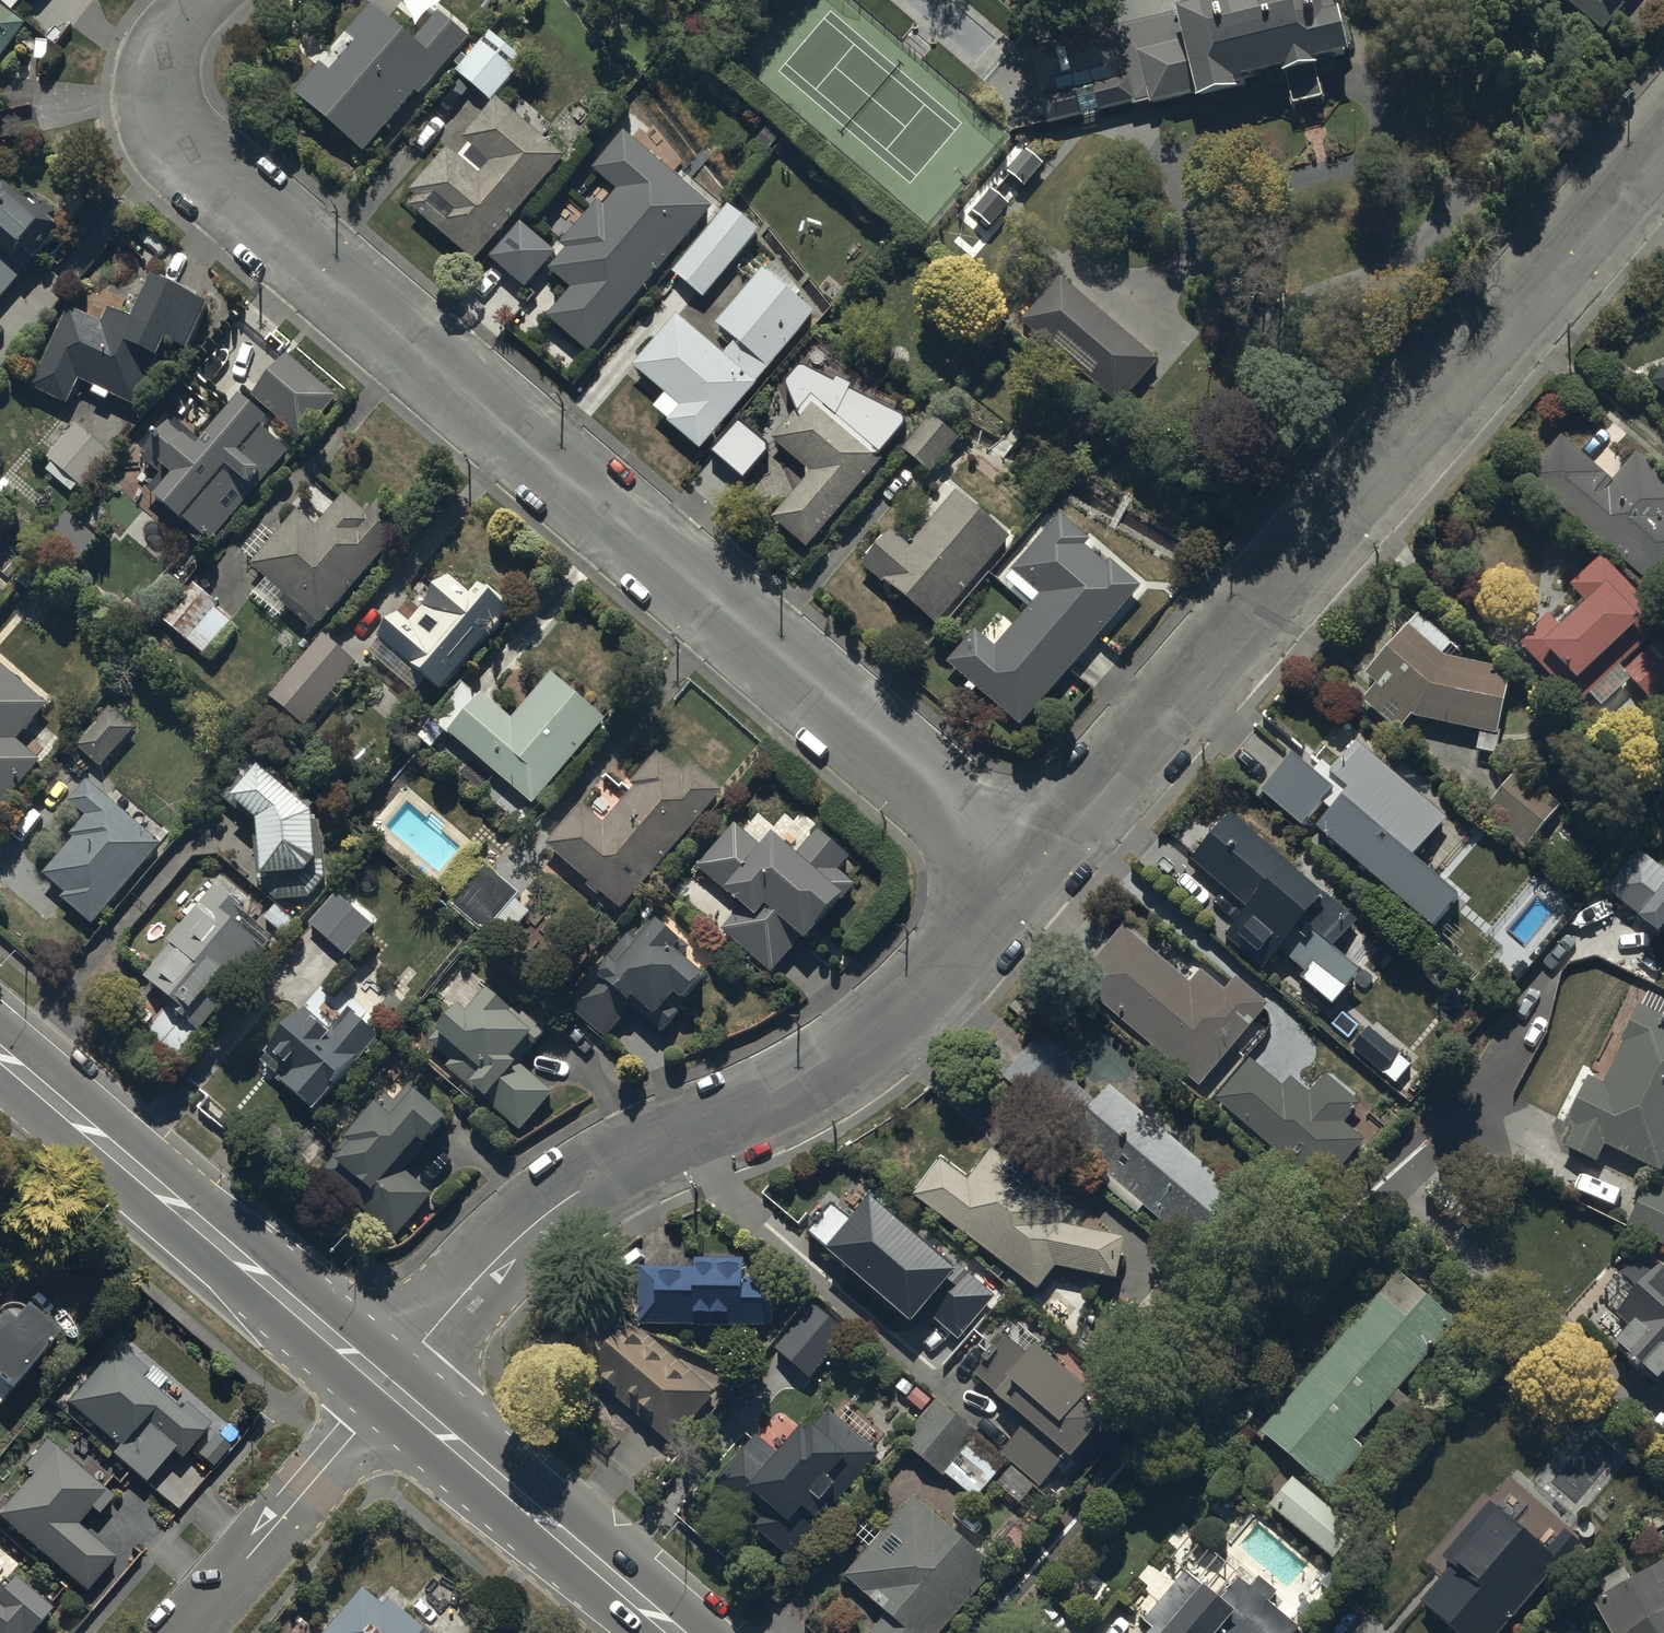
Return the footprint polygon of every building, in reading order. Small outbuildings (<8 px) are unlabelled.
[(1118,22),(1121,43),(1095,47),(1099,74),(1126,70),(1130,103),(1240,88),(1238,73),(1287,66),(1292,98),(1322,94),(1317,56),(1352,51),(1345,0),(1335,2),(1335,0),(1177,0),(1179,13),(1118,22)] [(1603,27),(1625,0),(1570,0),(1603,27)] [(0,1),(0,55),(26,20),(0,1)] [(320,62),(294,91),(364,151),(416,90),(419,94),(468,37),(438,11),(414,39),(371,2),(346,32),(357,41),(330,71),(320,62)] [(455,70),(491,100),(525,60),(490,30),(455,70)] [(475,261),(565,155),(496,97),(462,137),(490,161),(480,173),(447,145),(409,190),(417,197),(409,206),(475,261)] [(547,317),(589,353),(713,206),(623,131),(592,167),(598,172),(616,188),(603,204),(597,199),(560,243),(566,248),(548,269),(572,288),(547,317)] [(66,225),(9,175),(0,186),(0,302),(66,225)] [(728,204),(672,271),(703,297),(758,229),(728,204)] [(489,258),(526,288),(527,287),(557,252),(520,221),(489,258)] [(737,340),(768,367),(815,313),(763,269),(716,323),(737,340)] [(187,344),(208,298),(152,272),(132,315),(110,304),(103,321),(69,305),(32,385),(69,402),(81,377),(96,384),(92,393),(107,400),(112,390),(138,402),(169,335),(187,344)] [(1158,360),(1058,274),(1020,318),(1120,404),(1158,360)] [(677,314),(633,366),(665,394),(680,406),(669,420),(667,422),(701,450),(758,383),(755,381),(724,355),(677,314)] [(755,381),(768,367),(737,340),(724,355),(755,381)] [(202,438),(174,415),(141,455),(158,469),(165,461),(172,467),(153,491),(192,523),(185,530),(198,541),(205,533),(212,539),(291,444),(267,424),(275,414),(304,438),(343,392),(289,347),(248,395),(242,390),(202,438)] [(772,518),(807,548),(883,459),(878,455),(902,428),(904,425),(904,422),(904,420),(903,418),(901,416),(849,390),(852,385),(837,378),(835,382),(806,367),(804,366),(802,366),(800,367),(798,368),(788,380),(787,382),(787,384),(787,386),(797,410),(772,439),(806,468),(806,478),(772,518)] [(1652,383),(1663,393),(1663,368),(1652,383)] [(669,420),(680,406),(665,394),(654,407),(669,420)] [(933,416),(904,450),(931,473),(960,440),(933,416)] [(739,420),(712,452),(744,479),(767,452),(767,444),(739,420)] [(111,451),(75,421),(48,453),(53,457),(44,467),(71,489),(77,482),(82,486),(111,451)] [(1561,437),(1525,477),(1663,598),(1663,477),(1637,454),(1613,482),(1561,437)] [(316,523),(298,507),(251,561),(285,591),(279,597),(314,627),(406,520),(378,495),(369,506),(366,504),(363,508),(343,490),(332,503),(318,491),(308,502),(323,515),(316,523)] [(885,580),(937,624),(1010,538),(955,491),(909,545),(891,530),(862,565),(883,583),(885,580)] [(100,536),(65,507),(45,531),(79,561),(100,536)] [(947,662),(1022,726),(1070,670),(1097,638),(1142,586),(1110,559),(1106,564),(1084,546),(1090,539),(1061,515),(1012,571),(1040,595),(995,648),(974,630),(947,662)] [(1602,557),(1570,586),(1588,606),(1562,630),(1549,616),(1519,644),(1577,707),(1590,695),(1619,667),(1663,626),(1663,623),(1602,557)] [(377,631),(382,635),(370,650),(415,689),(428,675),(441,686),(512,604),(481,577),(469,590),(446,570),(422,598),(417,594),(401,611),(397,608),(377,631)] [(218,601),(191,579),(161,617),(205,651),(231,617),(215,604),(218,601)] [(1418,615),(1409,626),(1442,655),(1452,644),(1418,615)] [(1377,685),(1412,716),(1415,718),(1497,736),(1511,671),(1445,657),(1442,655),(1409,626),(1365,675),(1377,685)] [(357,661),(324,633),(271,695),(304,723),(357,661)] [(1623,672),(1631,680),(1653,704),(1663,693),(1663,646),(1658,639),(1623,672)] [(40,757),(16,736),(45,702),(0,664),(0,805),(40,757)] [(1602,707),(1631,680),(1623,672),(1619,667),(1590,695),(1602,707)] [(512,716),(483,691),(480,695),(461,679),(429,717),(447,733),(450,730),(532,800),(604,716),(551,670),(512,716)] [(1398,732),(1412,716),(1377,685),(1363,701),(1398,732)] [(112,709),(77,749),(103,771),(138,731),(112,709)] [(233,802),(238,796),(258,814),(262,897),(309,895),(325,876),(321,804),(251,742),(213,785),(233,802)] [(1331,812),(1317,830),(1433,929),(1460,898),(1414,859),(1447,820),(1357,743),(1333,772),(1323,763),(1314,774),(1334,791),(1322,804),(1331,812)] [(546,846),(622,911),(723,792),(691,765),(683,774),(658,753),(631,784),(635,787),(604,824),(581,804),(546,846)] [(1293,756),(1262,792),(1302,827),(1322,804),(1334,791),(1314,774),(1293,756)] [(1486,810),(1528,845),(1560,806),(1518,771),(1486,810)] [(166,843),(89,778),(68,802),(85,816),(70,834),(75,838),(45,873),(68,892),(64,897),(96,924),(166,843)] [(1231,815),(1191,861),(1244,906),(1221,933),(1264,970),(1280,952),(1308,975),(1303,981),(1333,1007),(1361,974),(1333,951),(1358,923),(1328,897),(1326,899),(1283,862),(1284,860),(1231,815)] [(735,824),(698,868),(726,892),(743,906),(722,931),(773,973),(794,949),(802,939),(807,943),(846,897),(856,886),(839,872),(851,858),(818,830),(797,855),(774,836),(763,848),(735,824)] [(1637,846),(1605,886),(1660,929),(1663,924),(1663,868),(1637,846)] [(520,890),(486,863),(452,906),(486,933),(520,890)] [(172,945),(145,977),(168,996),(163,1002),(169,1006),(200,1032),(272,945),(245,924),(252,915),(216,885),(168,942),(172,945)] [(337,893),(310,924),(346,956),(373,926),(337,893)] [(276,905),(265,918),(288,938),(299,925),(276,905)] [(595,973),(567,1005),(606,1039),(633,1008),(662,1033),(682,1011),(678,1007),(683,1001),(704,977),(676,952),(683,944),(654,918),(635,940),(629,935),(595,973)] [(1077,983),(1200,1087),(1266,1011),(1269,1007),(1237,979),(1234,982),(1225,993),(1201,973),(1191,985),(1124,928),(1077,983)] [(438,1034),(430,1043),(452,1062),(446,1069),(510,1123),(521,1132),(554,1094),(520,1064),(546,1034),(524,1015),(522,1018),(514,1012),(489,990),(469,1014),(461,1007),(438,1034)] [(1637,1000),(1622,1037),(1624,1038),(1620,1048),(1610,1043),(1596,1076),(1584,1071),(1563,1121),(1573,1125),(1564,1145),(1595,1159),(1602,1143),(1663,1170),(1663,1012),(1637,1000)] [(200,1032),(169,1006),(146,1033),(178,1059),(200,1032)] [(279,1080),(316,1111),(380,1037),(353,1013),(334,1034),(305,1009),(267,1054),(287,1071),(279,1080)] [(1369,1029),(1352,1049),(1384,1075),(1385,1074),(1400,1057),(1400,1056),(1369,1029)] [(1042,1110),(1078,1065),(1041,1034),(1004,1079),(1042,1110)] [(1411,1067),(1400,1057),(1385,1074),(1397,1084),(1411,1067)] [(1250,1060),(1215,1101),(1302,1175),(1308,1168),(1328,1186),(1366,1142),(1346,1125),(1362,1106),(1327,1076),(1311,1095),(1292,1079),(1284,1088),(1250,1060)] [(363,1209),(397,1239),(433,1196),(405,1172),(427,1146),(449,1120),(417,1092),(409,1086),(395,1102),(387,1095),(378,1106),(347,1142),(337,1153),(340,1155),(322,1176),(363,1209)] [(1242,1200),(1111,1087),(1065,1139),(1110,1178),(1104,1186),(1138,1215),(1144,1208),(1197,1253),(1242,1200)] [(1126,1241),(1063,1228),(1075,1212),(993,1151),(969,1183),(942,1163),(914,1199),(1040,1293),(1057,1270),(1117,1282),(1126,1241)] [(1647,1178),(1625,1225),(1663,1243),(1663,1186),(1647,1178)] [(824,1216),(809,1234),(830,1252),(828,1254),(914,1328),(926,1314),(959,1342),(997,1298),(958,1265),(955,1268),(921,1239),(919,1242),(873,1203),(854,1224),(833,1206),(824,1216)] [(640,1268),(640,1327),(774,1328),(774,1280),(745,1280),(745,1260),(697,1260),(697,1269),(640,1268)] [(1658,1261),(1616,1307),(1628,1318),(1613,1336),(1657,1376),(1663,1368),(1663,1266),(1658,1261)] [(1397,1270),(1259,1426),(1329,1488),(1365,1447),(1353,1436),(1386,1399),(1400,1412),(1409,1401),(1395,1388),(1455,1321),(1397,1270)] [(849,1329),(805,1293),(760,1347),(801,1380),(804,1376),(807,1379),(849,1329)] [(0,1307),(0,1401),(12,1387),(10,1385),(56,1332),(24,1303),(21,1306),(15,1304),(3,1305),(0,1307)] [(672,1446),(717,1395),(634,1323),(619,1341),(597,1322),(568,1356),(672,1446)] [(998,1396),(996,1398),(1028,1425),(1002,1456),(1041,1490),(1068,1459),(1074,1464),(1107,1425),(1085,1405),(1092,1397),(1037,1350),(1030,1359),(1008,1340),(997,1352),(994,1349),(990,1355),(984,1362),(987,1364),(976,1377),(998,1396)] [(147,1369),(116,1343),(67,1402),(118,1444),(111,1453),(143,1480),(168,1451),(179,1460),(211,1422),(185,1401),(179,1408),(157,1390),(166,1378),(150,1365),(147,1369)] [(977,1430),(938,1398),(902,1441),(943,1475),(947,1470),(976,1494),(1004,1460),(973,1435),(977,1430)] [(792,1556),(878,1450),(828,1409),(816,1424),(812,1421),(807,1427),(802,1422),(780,1448),(758,1430),(716,1481),(761,1517),(755,1525),(792,1556)] [(85,1469),(46,1437),(24,1465),(33,1472),(0,1512),(0,1518),(87,1589),(114,1555),(76,1524),(90,1506),(98,1513),(114,1493),(104,1484),(111,1476),(92,1460),(85,1469)] [(1358,1524),(1291,1473),(1266,1506),(1333,1557),(1358,1524)] [(1555,1573),(1588,1534),(1591,1530),(1583,1523),(1572,1513),(1570,1515),(1535,1486),(1511,1515),(1488,1496),(1441,1553),(1452,1562),(1421,1598),(1463,1632),(1498,1632),(1551,1570),(1555,1573)] [(845,1579),(889,1616),(874,1632),(944,1632),(998,1572),(915,1499),(845,1579)] [(1594,1604),(1611,1632),(1663,1632),(1663,1565),(1594,1604)] [(1226,1594),(1207,1578),(1204,1583),(1185,1567),(1145,1616),(1155,1624),(1148,1632),(1296,1632),(1301,1627),(1290,1618),(1296,1611),(1274,1593),(1277,1589),(1259,1574),(1250,1584),(1240,1576),(1226,1594)] [(51,1608),(10,1574),(0,1587),(0,1632),(30,1632),(51,1608)] [(364,1584),(324,1632),(438,1632),(391,1594),(385,1602),(364,1584)]
